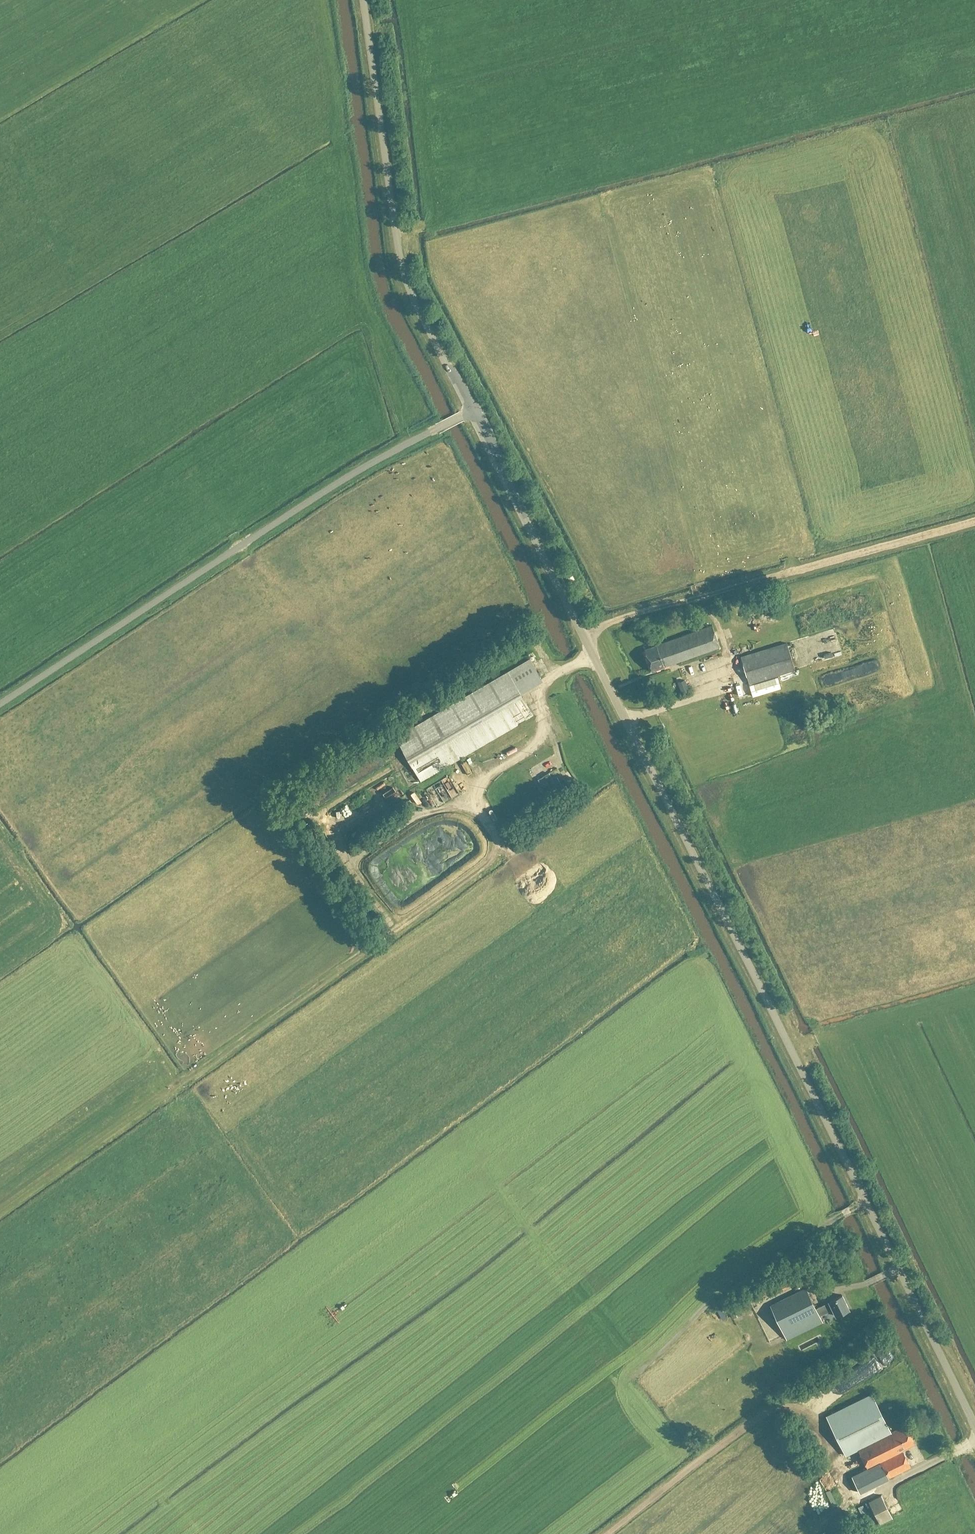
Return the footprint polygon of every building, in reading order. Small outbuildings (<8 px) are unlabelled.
[(576,582),(572,576),(568,578),(571,585),(576,582)] [(719,650),(718,648),(720,648),(712,626),(644,650),(652,672),(715,649),(716,651),(719,650)] [(768,649),(741,658),(749,685),(794,671),(786,644),(784,645),(768,649)] [(707,666),(716,663),(715,658),(705,661),(707,666)] [(517,689),(539,677),(529,659),(505,674),(505,673),(394,738),(420,781),(516,725),(516,724),(532,715),(517,689)] [(685,671),(689,680),(694,678),(690,669),(685,671)] [(686,684),(678,688),(681,695),(689,691),(686,684)] [(552,795),(563,789),(556,777),(552,779),(549,773),(537,780),(542,789),(547,786),(552,795)] [(429,804),(437,801),(434,791),(426,794),(429,804)] [(353,812),(368,805),(364,796),(349,804),(353,812)] [(380,866),(394,905),(410,900),(405,886),(412,883),(410,876),(405,878),(403,871),(398,873),(396,867),(390,869),(388,863),(380,866)] [(835,1318),(848,1311),(841,1296),(827,1303),(828,1305),(815,1310),(806,1290),(770,1308),(786,1342),(822,1324),(819,1318),(832,1312),(835,1318)] [(764,1319),(768,1330),(774,1328),(770,1317),(764,1319)] [(886,1364),(892,1363),(890,1354),(884,1355),(886,1364)] [(871,1395),(826,1417),(845,1455),(845,1456),(857,1450),(867,1470),(851,1477),(859,1493),(882,1482),(910,1468),(901,1450),(914,1444),(906,1428),(897,1433),(896,1431),(890,1434),(871,1395)] [(829,1492),(823,1495),(829,1509),(835,1507),(829,1492)]
